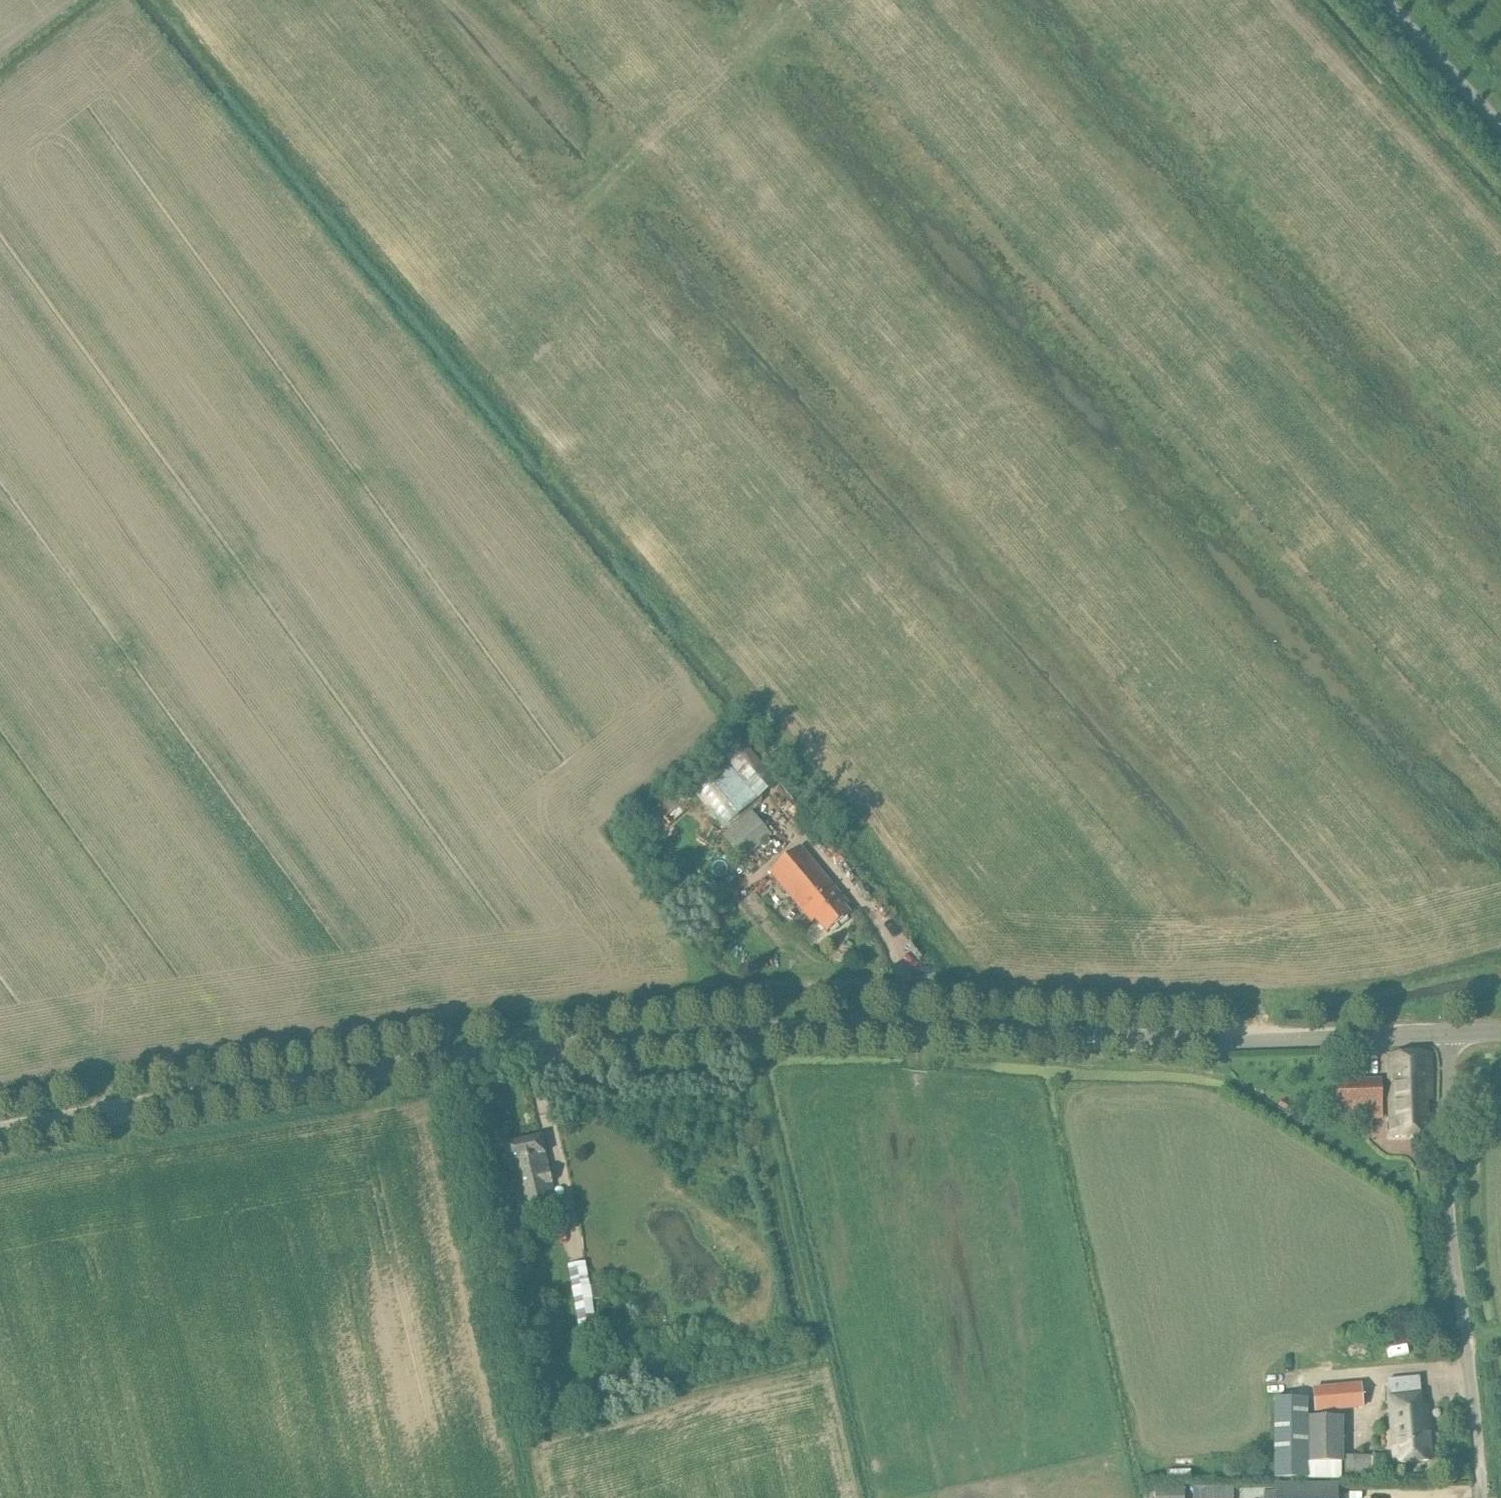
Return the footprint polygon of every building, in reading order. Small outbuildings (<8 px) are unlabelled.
[(758,789),(762,794),(776,783),(741,741),(723,756),(753,793),(758,789)] [(751,811),(722,835),(743,860),(772,836),(751,811)] [(816,919),(827,932),(850,913),(839,900),(843,896),(800,845),(770,871),(813,922),(816,919)] [(1388,1053),(1390,1136),(1434,1135),(1433,1112),(1427,1113),(1427,1098),(1432,1098),(1431,1052),(1388,1053)] [(1340,1083),(1342,1108),(1382,1105),(1380,1081),(1340,1083)] [(542,1135),(504,1143),(518,1205),(556,1196),(542,1135)] [(597,1325),(585,1261),(566,1265),(579,1328),(597,1325)] [(1387,1397),(1394,1463),(1433,1459),(1427,1405),(1422,1405),(1421,1394),(1420,1376),(1387,1379),(1389,1397),(1387,1397)] [(1364,1390),(1317,1391),(1317,1413),(1364,1412),(1364,1390)] [(1308,1398),(1273,1399),(1274,1478),(1307,1478),(1308,1398)] [(1156,1497),(1185,1497),(1184,1483),(1155,1484),(1156,1497)] [(1275,1483),(1276,1497),(1339,1497),(1339,1483),(1275,1483)] [(1209,1485),(1209,1497),(1236,1497),(1235,1484),(1209,1485)] [(1207,1487),(1193,1487),(1193,1497),(1207,1497),(1207,1487)]
